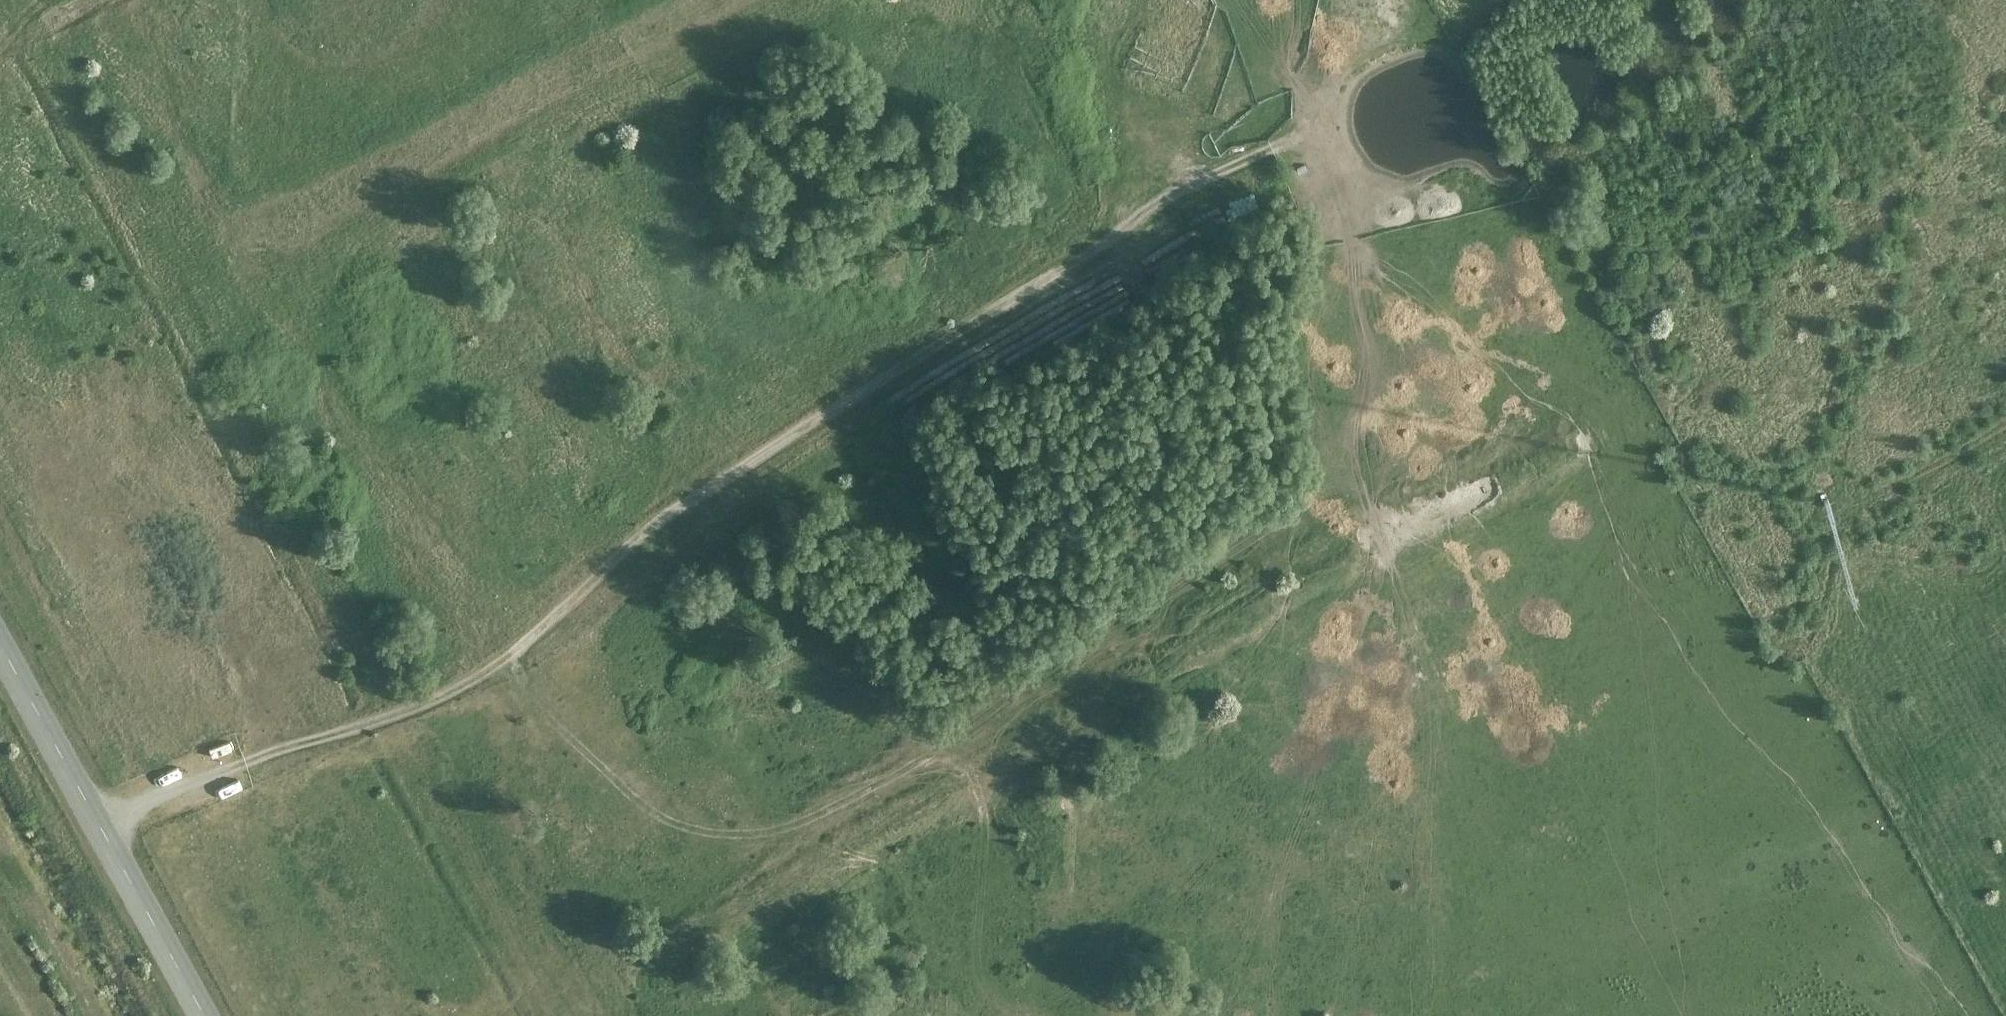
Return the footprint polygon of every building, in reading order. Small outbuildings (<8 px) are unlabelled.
[(253,747),(276,740),(273,733),(251,740),(253,747)]
